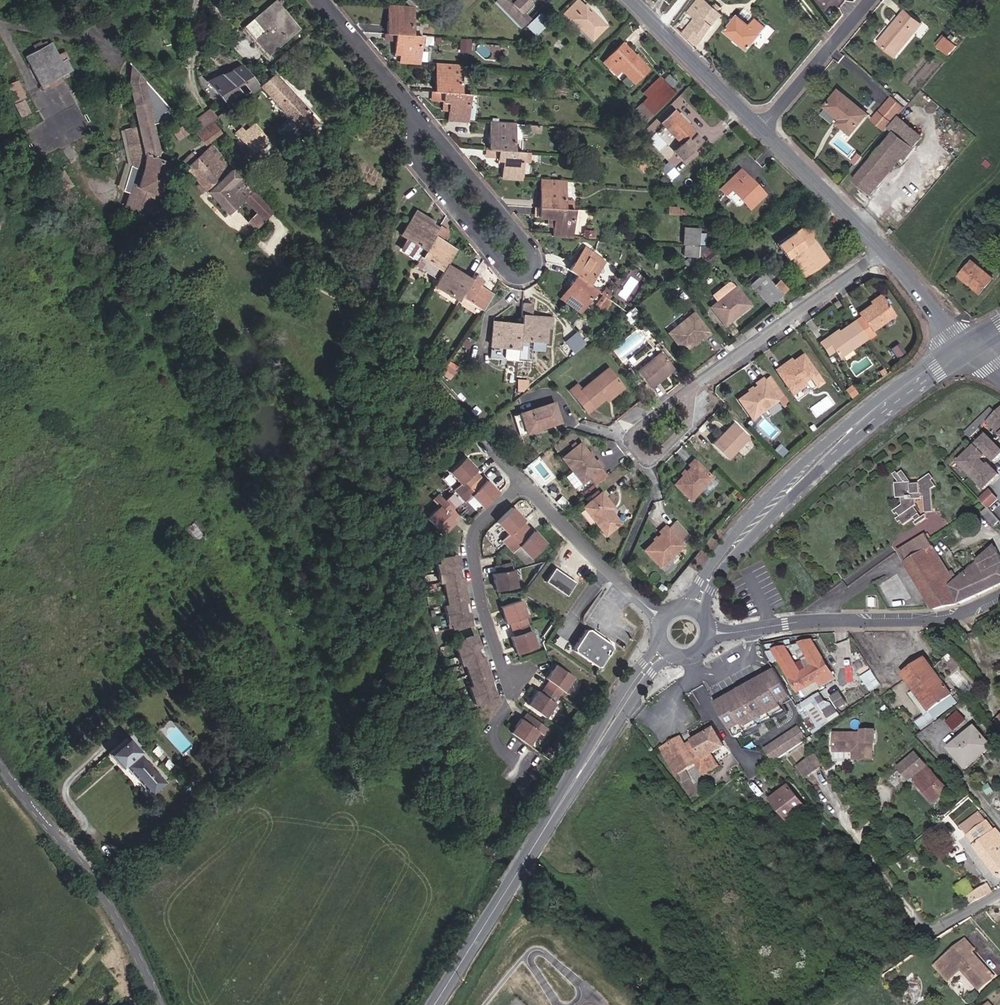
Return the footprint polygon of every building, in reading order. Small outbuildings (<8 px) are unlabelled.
[(279,0),(256,19),(266,31),(258,40),(272,57),(303,30),(279,0)] [(512,1),(528,18),(539,7),(536,5),(541,0),(513,0),(512,1)] [(580,0),(579,0),(565,15),(594,44),(611,27),(580,0)] [(696,42),(718,10),(714,7),(711,11),(705,7),(696,0),(695,0),(687,12),(695,18),(684,33),(696,42)] [(422,38),(408,37),(410,11),(388,9),(386,36),(395,37),(394,47),(402,48),(400,63),(420,65),(422,38)] [(745,9),(742,13),(753,22),(756,18),(745,9)] [(880,43),(896,55),(922,23),(906,11),(880,43)] [(536,35),(545,26),(535,16),(526,25),(536,35)] [(740,18),(727,35),(753,53),(772,28),(766,23),(762,24),(758,21),(754,28),(740,18)] [(962,47),(948,35),(939,46),(953,57),(962,47)] [(33,51),(22,57),(38,85),(39,84),(50,79),(51,80),(70,70),(64,60),(66,59),(62,52),(55,56),(48,43),(40,47),(37,43),(31,47),(33,51)] [(653,70),(625,43),(606,63),(633,92),(653,70)] [(151,119),(164,107),(123,64),(118,91),(124,96),(119,101),(124,140),(131,139),(134,167),(124,202),(169,215),(171,205),(160,202),(161,195),(150,192),(151,188),(157,189),(164,159),(151,155),(153,147),(151,119)] [(471,95),(457,94),(459,67),(434,65),(432,93),(444,94),(443,105),(451,105),(450,122),(469,124),(471,95)] [(244,66),(209,81),(231,107),(264,87),(244,66)] [(314,109),(279,73),(264,87),(297,124),(314,109)] [(678,94),(662,77),(646,93),(650,97),(634,112),(645,125),(678,94)] [(13,96),(5,79),(0,82),(0,96),(2,101),(13,96)] [(41,88),(52,83),(51,80),(50,79),(39,84),(41,88)] [(843,90),(827,107),(843,121),(839,124),(854,136),(872,115),(843,90)] [(908,108),(895,97),(875,121),(889,132),(893,127),(903,115),(908,108)] [(19,111),(13,99),(5,102),(11,115),(19,111)] [(214,121),(219,115),(212,107),(193,125),(196,128),(209,116),(214,121)] [(699,133),(678,110),(663,124),(684,145),(677,151),(687,161),(706,143),(698,135),(699,133)] [(927,136),(903,115),(893,127),(898,131),(857,181),(875,196),(927,136)] [(199,132),(205,127),(214,121),(209,116),(196,128),(199,132)] [(257,121),(240,135),(255,154),(271,139),(257,121)] [(519,124),(492,122),(490,150),(500,151),(516,152),(519,124)] [(209,142),(214,137),(205,127),(199,132),(209,142)] [(205,145),(209,142),(199,132),(196,135),(205,145)] [(668,158),(674,152),(654,133),(648,139),(668,158)] [(219,195),(209,184),(227,169),(201,150),(190,159),(184,152),(173,163),(200,193),(202,190),(212,201),(219,195)] [(516,152),(500,151),(500,159),(505,164),(503,179),(526,182),(528,153),(516,152)] [(222,212),(246,190),(227,169),(209,184),(219,195),(212,201),(222,212)] [(769,197),(743,169),(721,190),(728,197),(733,191),(754,211),(769,197)] [(569,182),(543,179),(542,206),(569,210),(569,182)] [(569,210),(542,206),(541,219),(556,220),(556,237),(576,238),(577,210),(569,210)] [(466,279),(443,264),(452,251),(428,236),(432,229),(411,216),(397,236),(402,239),(397,247),(438,273),(430,284),(454,300),(456,297),(477,312),(487,298),(480,292),(478,295),(470,290),(476,282),(468,276),(466,279)] [(680,274),(714,248),(716,246),(698,243),(700,225),(685,223),(680,274)] [(802,228),(796,233),(780,245),(790,260),(793,259),(806,278),(832,260),(814,238),(815,231),(809,230),(802,228)] [(609,262),(588,246),(572,268),(579,274),(592,286),(609,262)] [(998,279),(976,261),(963,278),(984,295),(998,279)] [(785,295),(777,287),(761,271),(748,283),(772,307),(785,295)] [(592,286),(579,274),(563,299),(583,314),(600,291),(592,286)] [(777,287),(785,295),(791,287),(782,281),(777,287)] [(754,305),(739,285),(736,287),(731,282),(714,296),(719,302),(712,307),(728,326),(754,305)] [(869,331),(892,314),(879,297),(856,314),(858,317),(852,321),(865,339),(871,335),(869,331)] [(714,334),(697,312),(670,333),(686,354),(714,334)] [(524,315),(523,324),(522,341),(551,344),(552,330),(555,331),(557,317),(524,315)] [(523,324),(495,321),(494,347),(522,349),(522,341),(523,324)] [(830,353),(834,360),(865,340),(865,339),(852,321),(835,334),(823,343),(830,353)] [(824,357),(830,353),(823,343),(835,334),(833,331),(815,343),(824,357)] [(898,357),(892,349),(885,354),(890,362),(898,357)] [(662,351),(640,369),(654,387),(677,369),(662,351)] [(821,374),(807,354),(795,361),(793,358),(779,370),(793,394),(821,374)] [(584,416),(601,403),(618,390),(605,373),(579,393),(575,387),(566,394),(584,416)] [(787,397),(772,377),(768,380),(766,378),(758,383),(760,386),(756,388),(754,386),(749,390),(750,392),(740,399),(754,420),(787,397)] [(835,392),(840,399),(847,394),(842,387),(835,392)] [(601,403),(603,406),(620,393),(618,390),(601,403)] [(566,425),(558,403),(523,415),(529,433),(566,425)] [(994,417),(988,423),(999,436),(999,411),(994,417)] [(988,423),(994,417),(989,412),(967,434),(972,439),(988,423)] [(519,413),(513,415),(520,434),(526,432),(519,413)] [(751,439),(735,423),(714,445),(730,461),(751,439)] [(959,458),(965,464),(963,466),(984,490),(996,479),(987,469),(985,471),(979,464),(985,458),(990,464),(999,455),(999,450),(986,434),(959,458)] [(585,487),(607,467),(601,459),(598,461),(584,443),(564,459),(585,487)] [(475,477),(470,472),(472,470),(460,456),(444,470),(455,483),(461,489),(475,477)] [(716,480),(697,459),(691,467),(693,470),(689,473),(687,471),(683,475),(686,477),(677,486),(693,503),(716,480)] [(931,514),(928,492),(934,486),(926,476),(917,484),(917,489),(910,489),(909,478),(901,468),(891,476),(896,484),(898,482),(901,501),(892,509),(901,523),(910,515),(914,520),(919,515),(912,507),(912,497),(920,496),(922,515),(931,514)] [(477,509),(493,494),(482,481),(480,483),(475,477),(461,489),(466,496),(477,509)] [(454,495),(461,489),(455,483),(448,488),(454,495)] [(977,498),(986,507),(997,496),(988,487),(977,498)] [(460,501),(466,496),(461,489),(454,495),(460,501)] [(619,508),(605,491),(585,508),(609,537),(625,524),(615,511),(619,508)] [(461,526),(460,524),(466,519),(450,500),(448,498),(441,504),(447,511),(435,521),(448,538),(461,526)] [(506,542),(520,530),(516,525),(518,523),(506,509),(490,524),(500,536),(506,542)] [(672,529),(669,525),(661,533),(663,535),(660,538),(658,536),(654,540),(656,541),(646,551),(665,569),(688,547),(685,544),(693,536),(679,523),(672,529)] [(522,562),(539,547),(528,534),(526,536),(520,530),(506,542),(512,549),(522,562)] [(500,548),(506,542),(500,536),(495,542),(500,548)] [(506,555),(512,549),(506,542),(500,548),(506,555)] [(959,604),(943,575),(950,571),(937,542),(928,546),(932,554),(911,562),(932,611),(942,610),(959,604)] [(959,604),(999,583),(999,549),(955,581),(950,571),(943,575),(959,604)] [(461,615),(460,605),(464,604),(462,579),(459,580),(458,569),(456,557),(436,559),(437,563),(433,563),(434,580),(438,580),(440,606),(437,607),(437,624),(441,624),(442,629),(463,627),(461,615)] [(513,562),(495,564),(496,570),(514,567),(513,562)] [(536,579),(557,593),(568,575),(548,562),(536,579)] [(517,572),(496,575),(499,593),(520,587),(517,572)] [(529,618),(524,602),(504,609),(509,625),(513,624),(518,637),(534,631),(529,618)] [(595,631),(589,631),(579,648),(580,653),(600,667),(603,666),(614,647),(595,631)] [(535,632),(514,639),(519,654),(540,648),(535,632)] [(484,682),(487,682),(483,664),(480,658),(477,658),(475,648),(472,637),(452,642),(452,646),(450,646),(454,664),(458,663),(464,688),(461,689),(464,706),(468,705),(470,710),(489,704),(486,693),(484,682)] [(774,651),(798,692),(817,680),(820,686),(834,678),(811,639),(800,642),(812,665),(801,672),(785,646),(774,651)] [(907,678),(934,713),(957,696),(930,659),(907,678)] [(576,677),(559,665),(549,679),(552,680),(543,693),(558,703),(564,689),(567,690),(576,677)] [(786,705),(780,697),(789,692),(774,668),(709,706),(732,739),(786,705)] [(834,719),(841,715),(825,690),(819,695),(834,719)] [(558,703),(543,693),(540,691),(531,704),(549,717),(558,703)] [(814,733),(834,719),(819,695),(799,708),(814,733)] [(989,747),(958,710),(944,722),(958,739),(947,748),(960,764),(975,751),(979,755),(989,747)] [(538,729),(524,718),(514,733),(532,745),(541,731),(549,737),(554,730),(544,723),(538,729)] [(803,726),(771,750),(780,763),(813,740),(803,726)] [(686,737),(664,749),(681,777),(702,766),(708,776),(727,768),(718,756),(730,748),(719,728),(691,745),(686,737)] [(871,742),(861,742),(861,733),(833,733),(833,752),(844,752),(847,748),(852,753),(852,760),(871,760),(871,742)] [(861,742),(871,742),(871,733),(861,733),(861,742)] [(136,753),(139,751),(126,738),(124,741),(136,753)] [(146,794),(163,778),(139,751),(136,753),(124,741),(106,757),(118,770),(121,768),(146,794)] [(964,768),(979,755),(975,751),(960,764),(964,768)] [(805,776),(820,764),(813,754),(797,767),(805,776)] [(945,794),(915,756),(898,769),(908,783),(912,780),(917,786),(916,787),(931,806),(945,794)] [(793,829),(811,815),(787,786),(773,796),(783,809),(779,812),(793,829)] [(779,812),(783,809),(773,796),(768,799),(779,812)] [(871,815),(880,807),(872,797),(863,805),(871,815)] [(997,818),(994,821),(989,815),(970,831),(977,840),(976,841),(999,870),(999,822),(997,818)] [(998,892),(992,886),(972,899),(978,904),(998,892)] [(959,942),(967,951),(974,945),(976,943),(968,934),(959,942)] [(980,984),(996,970),(974,945),(967,951),(959,942),(937,961),(950,976),(963,965),(980,984)] [(966,996),(973,990),(960,975),(953,980),(966,996)] [(122,994),(134,988),(128,976),(116,982),(122,994)]
